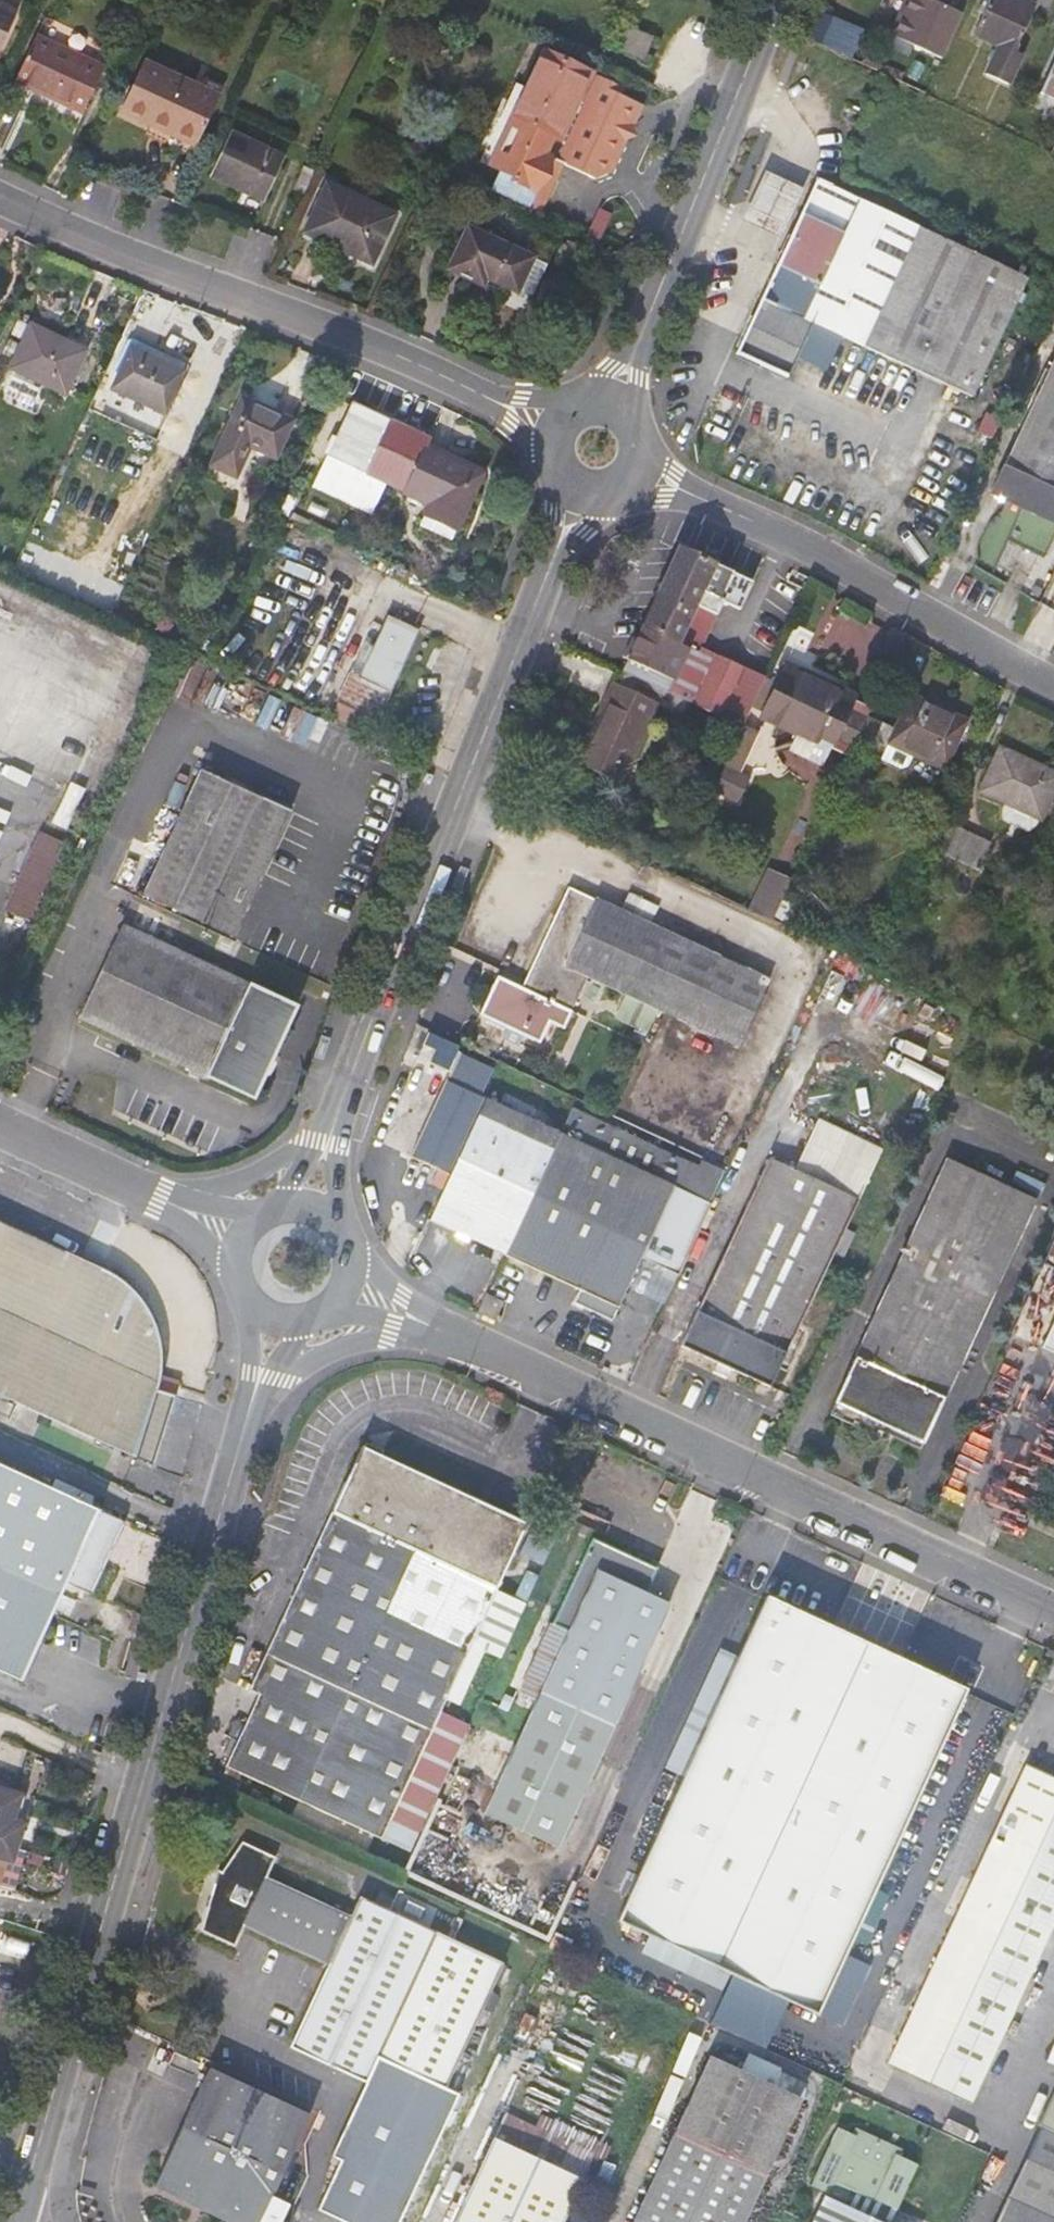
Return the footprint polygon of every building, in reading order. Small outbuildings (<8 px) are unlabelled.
[(945,0),(909,0),(892,36),(941,59),(962,14),(943,5),(945,0)] [(943,5),(962,14),(968,0),(945,0),(943,5)] [(1022,0),(990,0),(974,33),(990,40),(976,70),(1008,85),(1022,55),(1014,51),(1035,6),(1022,0)] [(0,3),(0,26),(8,30),(17,11),(0,3)] [(820,11),(812,37),(849,49),(858,23),(820,11)] [(0,26),(0,48),(8,30),(0,26)] [(631,29),(623,49),(644,58),(652,37),(631,29)] [(14,82),(82,114),(105,64),(37,33),(14,82)] [(592,73),(544,51),(513,118),(490,166),(499,170),(490,190),(541,213),(556,180),(547,176),(555,159),(563,164),(595,179),(610,173),(642,104),(619,93),(623,87),(597,75),(584,103),(579,100),(592,73)] [(197,145),(219,95),(144,62),(122,111),(197,145)] [(1039,94),(1053,100),(1053,62),(1039,94)] [(192,155),(197,145),(149,124),(145,134),(192,155)] [(265,199),(285,157),(231,132),(211,174),(265,199)] [(555,159),(547,176),(556,180),(563,164),(555,159)] [(295,190),(306,195),(318,170),(307,165),(295,190)] [(765,170),(742,220),(782,239),(805,189),(765,170)] [(1027,277),(817,179),(736,353),(788,377),(814,322),(972,396),(1027,277)] [(395,215),(327,183),(307,227),(345,245),(343,249),(372,263),(395,215)] [(601,209),(589,235),(600,240),(612,214),(601,209)] [(345,245),(307,227),(304,232),(343,249),(345,245)] [(518,290),(533,258),(469,229),(450,269),(483,284),(487,276),(518,290)] [(547,265),(533,258),(518,290),(532,297),(547,265)] [(85,349),(31,325),(22,345),(16,359),(12,367),(65,392),(85,349)] [(22,345),(11,340),(4,353),(16,359),(22,345)] [(183,370),(131,347),(113,389),(164,412),(183,370)] [(1053,522),(1053,365),(1007,465),(1005,464),(991,492),(1053,522)] [(276,458),(293,421),(242,397),(211,465),(236,477),(250,446),(276,458)] [(424,512),(456,528),(481,473),(426,447),(430,438),(351,402),(312,489),(367,514),(382,481),(428,502),(424,512)] [(452,537),(456,528),(424,512),(419,523),(452,537)] [(680,547),(622,671),(664,690),(687,701),(741,727),(764,677),(695,645),(705,624),(711,612),(716,615),(722,601),(740,609),(753,581),(680,547)] [(414,628),(388,616),(360,676),(353,672),(339,702),(377,720),(412,646),(407,643),(414,628)] [(906,632),(894,625),(886,643),(898,650),(906,632)] [(853,699),(787,664),(753,729),(786,747),(780,759),(782,768),(809,782),(819,764),(828,747),(847,757),(855,741),(867,716),(871,708),(853,699)] [(681,715),(687,701),(664,690),(622,671),(617,683),(613,682),(577,762),(621,782),(658,704),(681,715)] [(881,722),(870,748),(883,754),(888,743),(945,770),(968,720),(911,693),(895,729),(881,722)] [(377,720),(339,702),(333,716),(371,734),(377,720)] [(881,722),(867,716),(855,741),(870,748),(881,722)] [(981,790),(1003,800),(1041,818),(1050,799),(1053,790),(1053,773),(1000,748),(981,790)] [(291,810),(201,770),(144,895),(234,936),(291,810)] [(67,791),(54,822),(67,828),(81,798),(67,791)] [(1041,818),(1003,800),(999,808),(1002,817),(1029,829),(1038,825),(1041,818)] [(992,841),(951,823),(939,850),(979,869),(992,841)] [(30,921),(66,843),(39,831),(4,909),(30,921)] [(467,869),(460,867),(453,885),(460,888),(467,869)] [(771,922),(791,879),(768,870),(749,911),(771,922)] [(741,1045),(770,981),(569,888),(522,987),(498,975),(480,1014),(541,1042),(551,1021),(565,1028),(590,975),(741,1045)] [(178,950),(123,925),(80,1017),(254,1098),(265,1074),(257,1070),(266,1049),(275,1054),(297,1006),(193,958),(178,950)] [(196,950),(182,943),(178,950),(193,958),(196,950)] [(331,1039),(322,1036),(314,1058),(323,1061),(331,1039)] [(265,1074),(275,1054),(266,1049),(257,1070),(265,1074)] [(412,1156),(448,1173),(497,1070),(472,1058),(459,1087),(446,1081),(412,1156)] [(618,1308),(673,1187),(599,1152),(486,1099),(430,1219),(449,1228),(504,1253),(580,1288),(574,1301),(613,1319),(618,1308)] [(770,1386),(881,1151),(818,1121),(795,1170),(769,1158),(681,1346),(717,1362),(713,1371),(727,1377),(731,1369),(770,1386)] [(687,1193),(700,1166),(612,1124),(599,1152),(673,1187),(687,1193)] [(948,1158),(830,1414),(881,1437),(884,1432),(886,1426),(923,1443),(1035,1198),(948,1158)] [(724,1170),(702,1160),(700,1166),(687,1193),(709,1203),(724,1170)] [(158,1389),(161,1373),(162,1359),(161,1351),(160,1340),(156,1326),(151,1315),(143,1302),(136,1292),(128,1284),(122,1280),(113,1274),(103,1268),(0,1221),(0,1395),(153,1466),(176,1395),(158,1389)] [(504,1300),(486,1293),(478,1312),(496,1320),(504,1300)] [(1041,1346),(1053,1352),(1053,1318),(1041,1346)] [(924,1443),(886,1426),(884,1432),(921,1449),(924,1443)] [(363,1445),(304,1571),(469,1648),(527,1522),(363,1445)] [(22,1680),(67,1582),(91,1594),(124,1520),(0,1463),(0,1670),(22,1680)] [(658,1568),(593,1538),(521,1693),(537,1700),(485,1813),(557,1847),(670,1603),(647,1592),(658,1568)] [(392,1817),(421,1830),(471,1723),(442,1710),(469,1648),(304,1571),(250,1689),(259,1694),(226,1766),(382,1838),(392,1817)] [(618,1921),(818,2013),(967,1688),(767,1596),(618,1921)] [(888,2065),(971,2103),(980,2082),(1031,1972),(1053,1923),(1053,1776),(1028,1764),(888,2065)] [(14,1890),(28,1853),(16,1849),(22,1828),(11,1824),(21,1794),(0,1787),(0,1885),(14,1890)] [(276,1857),(243,1841),(223,1871),(219,1869),(202,1930),(235,1946),(245,1926),(328,1965),(291,2046),(367,2081),(368,2079),(378,2056),(446,2087),(504,1962),(360,1896),(351,1915),(267,1876),(276,1857)] [(1051,1981),(1031,1972),(980,2082),(1000,2091),(1051,1981)] [(711,2056),(636,2221),(739,2221),(797,2095),(711,2056)] [(377,2083),(386,2064),(377,2060),(368,2079),(377,2083)] [(888,2065),(872,2099),(955,2137),(971,2103),(888,2065)] [(289,2203),(273,2196),(310,2115),(210,2068),(155,2186),(233,2221),(281,2221),(289,2203)] [(1022,2168),(1053,2183),(1053,2097),(1022,2168)] [(494,2137),(583,2178),(594,2154),(505,2113),(494,2137)] [(814,2221),(890,2221),(916,2168),(896,2158),(888,2175),(845,2156),(853,2139),(838,2131),(812,2185),(828,2193),(814,2221)] [(494,2137),(455,2221),(563,2221),(583,2178),(494,2137)] [(1022,2168),(997,2221),(1053,2221),(1053,2183),(1022,2168)]
